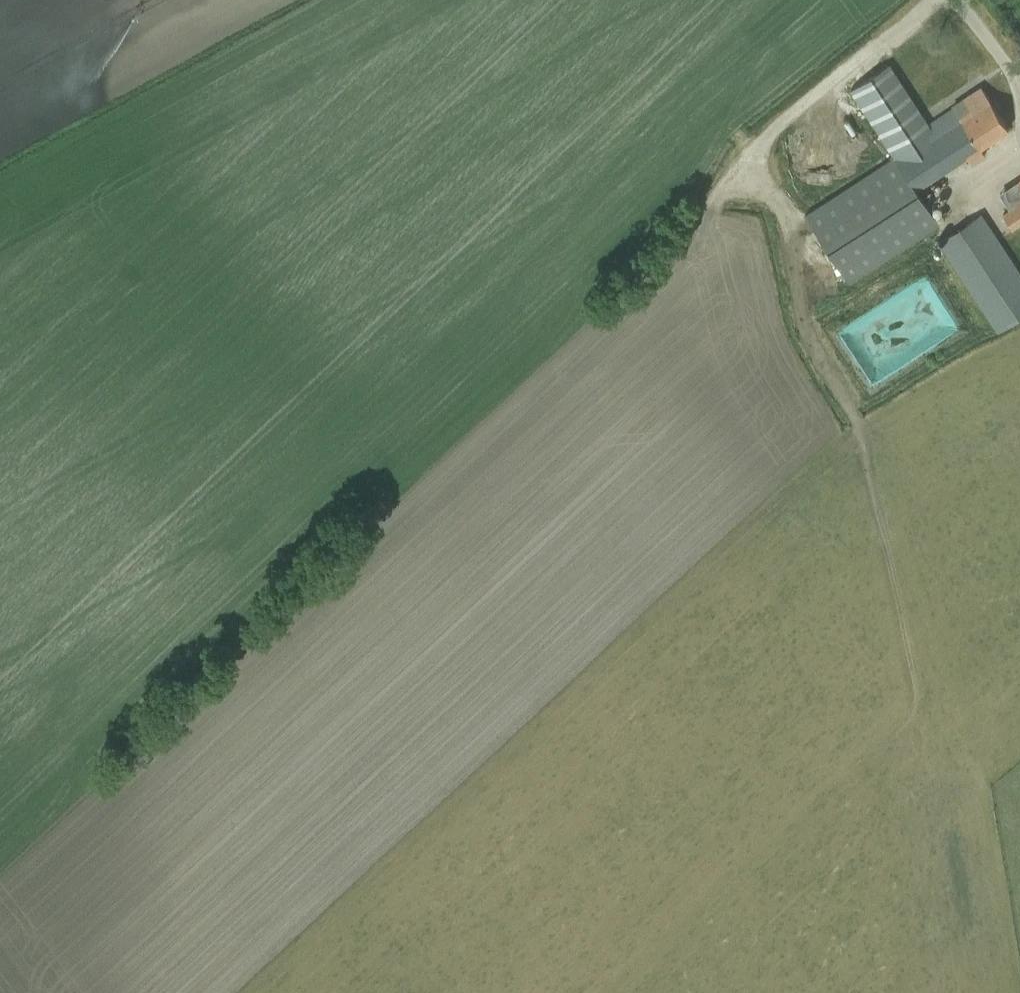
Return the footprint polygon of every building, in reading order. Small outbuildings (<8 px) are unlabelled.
[(895,156),(806,213),(850,281),(939,223),(917,188),(966,156),(972,164),(986,155),(980,146),(1008,128),(982,86),(953,105),(954,107),(927,125),(887,64),(870,75),(850,88),(895,156)] [(1019,221),(1019,202),(1003,213),(1012,227),(1019,221)] [(950,257),(997,330),(1019,315),(1019,274),(980,213),(939,240),(950,257)]
